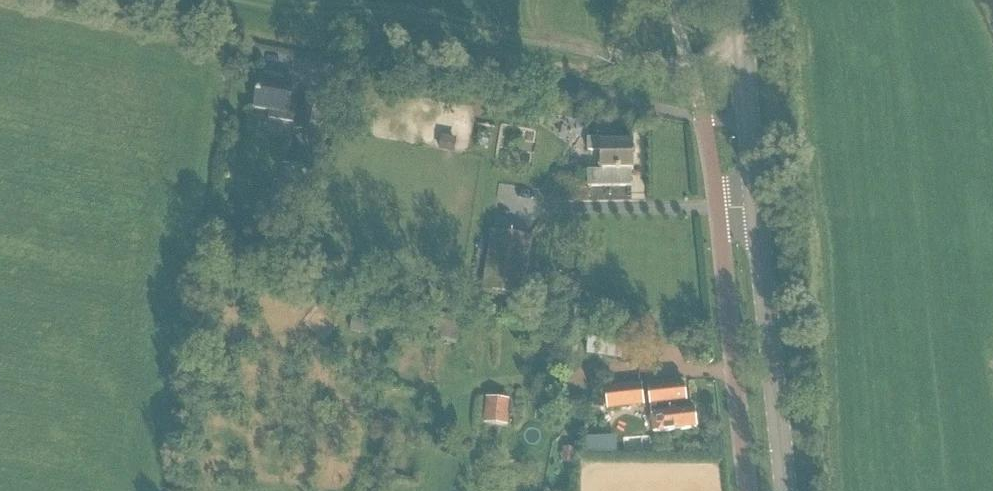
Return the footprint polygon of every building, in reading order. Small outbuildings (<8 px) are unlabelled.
[(298,102),(291,101),(294,84),(260,78),(254,109),(269,111),(267,120),(294,124),(293,130),(308,133),(313,104),(299,101),(298,102)] [(443,138),(441,150),(452,152),(455,140),(443,138)] [(602,144),(601,139),(587,139),(587,151),(601,151),(601,171),(587,171),(587,187),(631,187),(631,171),(633,171),(632,144),(602,144)] [(628,361),(630,343),(587,337),(585,354),(628,361)] [(640,385),(606,389),(608,408),(642,404),(640,385)] [(649,390),(652,423),(654,433),(696,428),(694,410),(687,411),(684,386),(649,390)] [(505,400),(486,399),(484,415),(504,417),(505,400)] [(573,456),(563,454),(562,462),(572,464),(573,456)]
